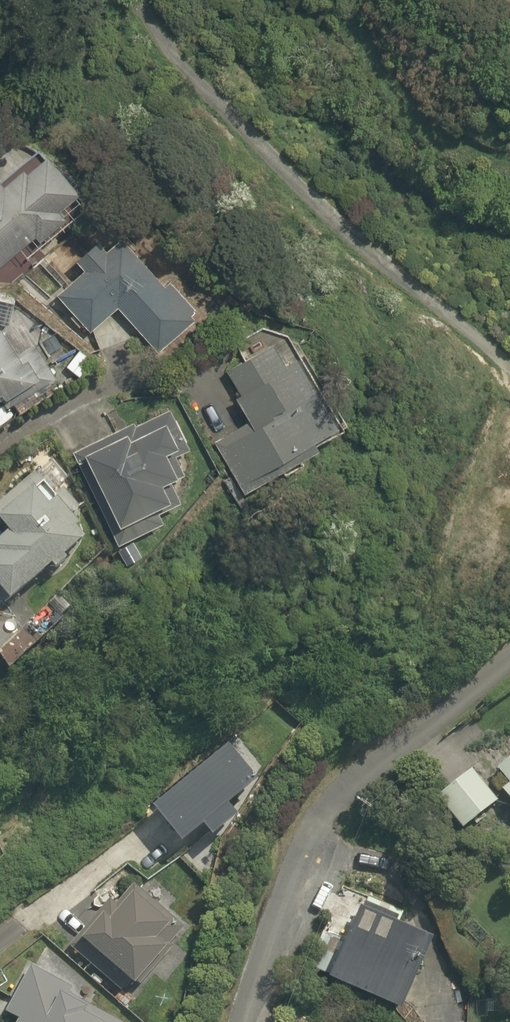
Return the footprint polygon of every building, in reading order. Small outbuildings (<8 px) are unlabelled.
[(18,232),(30,241),(51,213),(40,204),(60,179),(30,155),(5,187),(0,185),(0,255),(18,232)] [(62,249),(78,268),(53,289),(88,330),(113,309),(146,349),(189,313),(155,273),(149,279),(106,229),(96,240),(84,230),(62,249)] [(270,333),(186,381),(216,434),(210,437),(231,475),(322,424),(270,333)] [(40,360),(26,341),(9,353),(0,341),(0,390),(40,360)] [(188,467),(162,407),(72,446),(114,543),(168,520),(152,483),(188,467)] [(21,463),(0,478),(0,590),(73,540),(21,463)] [(194,824),(203,838),(225,823),(214,807),(245,786),(215,742),(135,797),(157,828),(149,834),(158,849),(194,824)] [(481,764),(509,805),(509,744),(481,764)] [(472,759),(430,784),(453,822),(494,797),(472,759)] [(77,938),(121,979),(150,948),(159,957),(183,932),(129,882),(77,938)] [(423,926),(345,894),(331,930),(318,924),(310,944),(323,949),(313,973),(392,1004),(423,926)] [(19,954),(0,1021),(1,1021),(120,1021),(122,1018),(19,954)]
